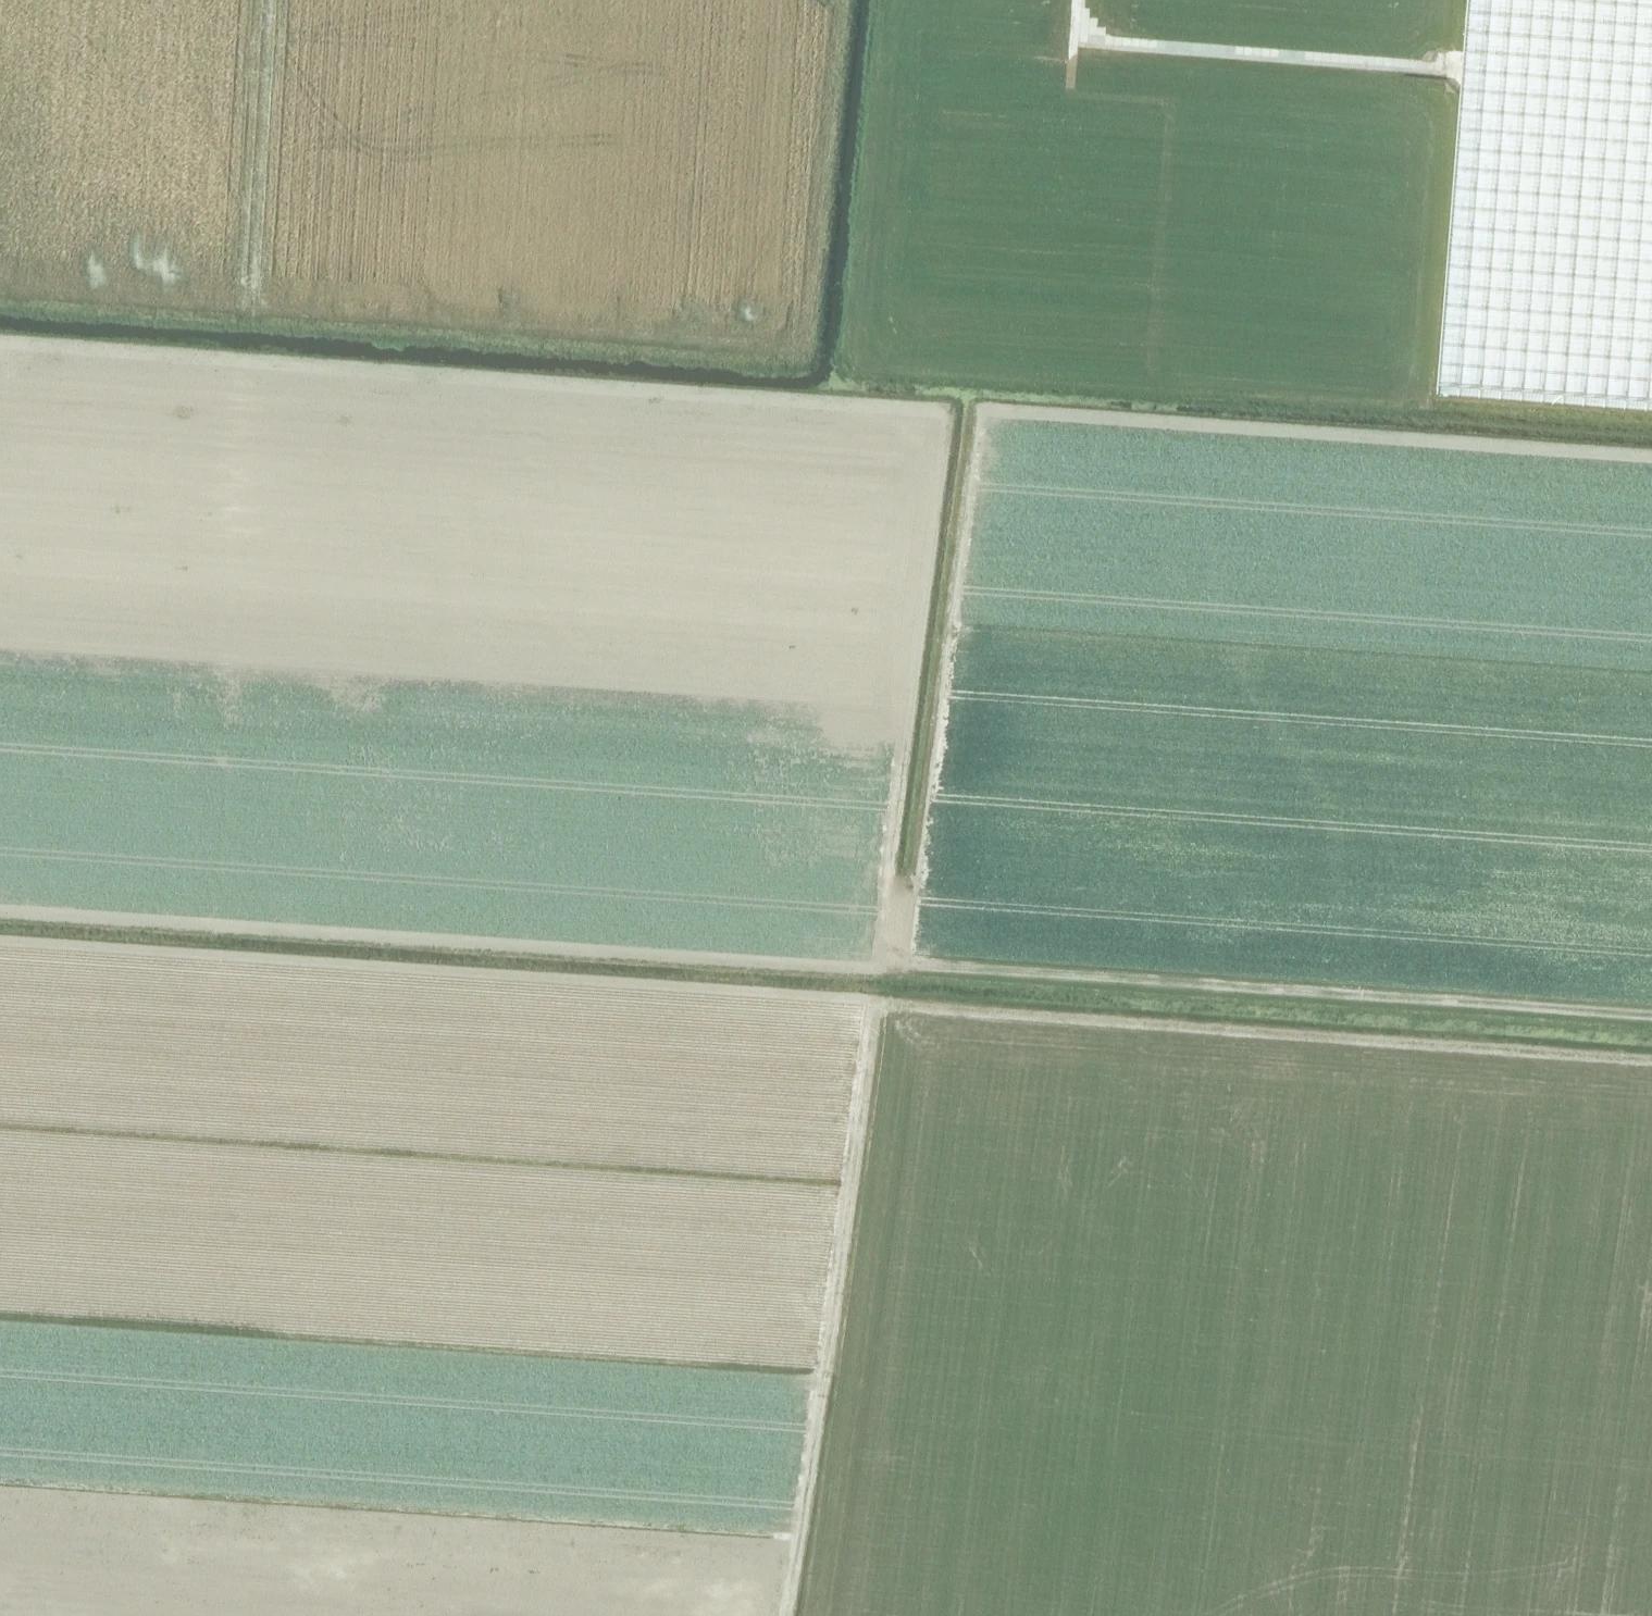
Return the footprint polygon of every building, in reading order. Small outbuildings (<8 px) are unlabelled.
[(1440,398),(1441,399),(1651,414),(1651,0),(1469,0),(1465,53),(1462,97),(1460,124),(1440,398)]
